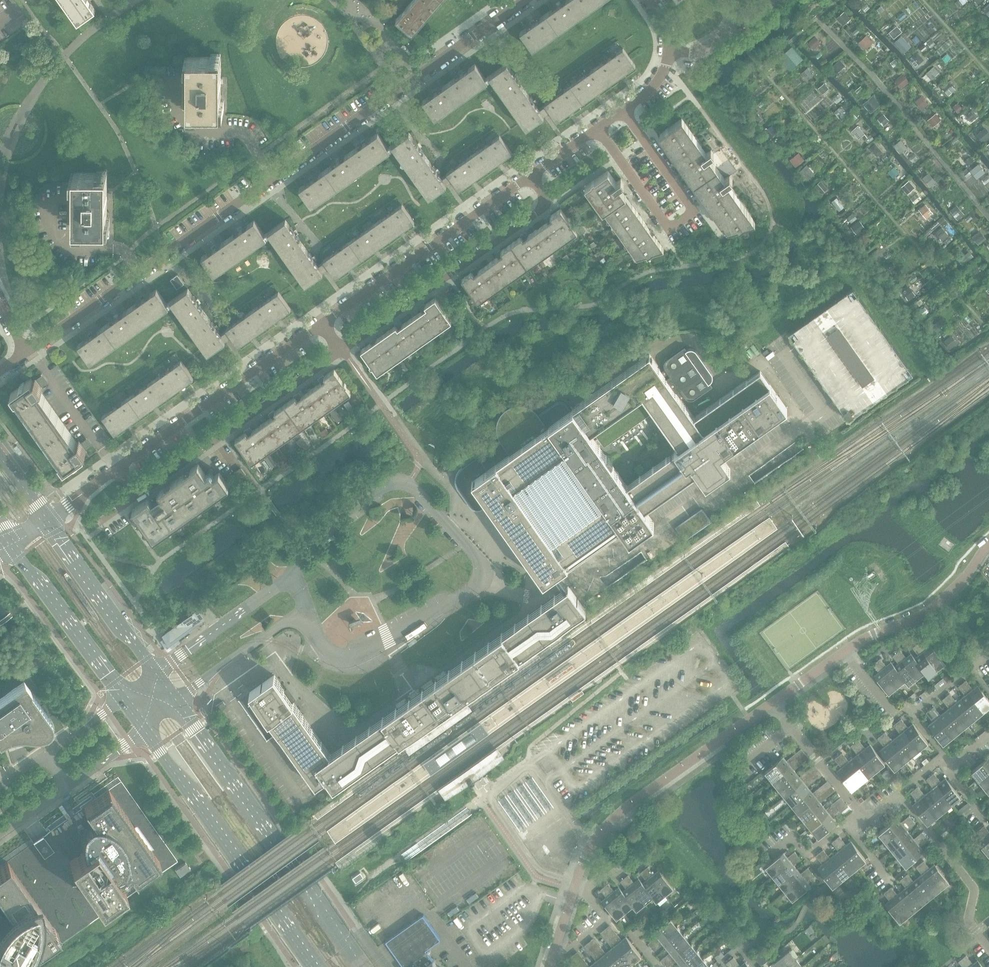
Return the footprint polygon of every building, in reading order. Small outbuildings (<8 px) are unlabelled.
[(91,3),(88,0),(62,0),(78,23),(96,10),(91,3)] [(431,13),(416,0),(413,0),(396,19),(412,34),(431,13)] [(442,0),(416,0),(431,13),(442,0)] [(585,12),(576,0),(566,0),(547,13),(559,31),(585,12)] [(602,0),(576,0),(585,12),(602,0)] [(813,5),(820,12),(830,0),(818,0),(813,5)] [(838,17),(844,25),(850,19),(844,12),(838,17)] [(533,49),(559,31),(547,13),(520,32),(533,49)] [(890,32),(894,37),(901,31),(897,26),(890,32)] [(866,49),(873,43),(867,35),(859,42),(866,49)] [(820,43),(815,36),(808,42),(813,49),(820,43)] [(902,36),(895,42),(905,53),(912,47),(902,36)] [(629,71),(634,66),(636,66),(623,48),(596,67),(609,84),(616,80),(615,79),(620,76),(619,74),(621,73),(622,72),(623,73),(628,70),(629,71)] [(786,52),(779,58),(790,70),(802,59),(797,53),(791,58),(786,52)] [(925,60),(917,52),(911,58),(918,66),(925,60)] [(204,111),(204,57),(188,57),(188,111),(204,111)] [(221,111),(221,78),(221,57),(204,57),(204,111),(221,111)] [(839,59),(831,66),(837,72),(845,65),(839,59)] [(487,81),(486,80),(475,64),(449,83),(461,100),(487,81)] [(525,90),(520,83),(508,65),(490,77),(486,80),(487,81),(488,81),(491,79),(508,102),(525,90)] [(603,89),(609,84),(596,67),(571,85),(583,103),(590,98),(589,97),(594,94),(593,93),(596,90),(597,92),(602,88),(603,89)] [(934,67),(927,73),(933,79),(940,74),(934,67)] [(808,68),(802,74),(808,81),(814,75),(808,68)] [(896,81),(901,88),(909,81),(904,74),(896,81)] [(824,82),(818,88),(823,93),(829,88),(824,82)] [(956,90),(949,82),(942,88),(949,96),(956,90)] [(461,100),(449,83),(423,101),(435,118),(461,100)] [(576,107),(583,103),(571,85),(544,104),(545,105),(549,111),(557,122),(563,117),(563,116),(568,112),(567,111),(570,109),(571,110),(576,107)] [(543,116),(539,109),(525,90),(508,102),(526,128),(544,116),(543,116)] [(872,95),(863,103),(871,112),(880,104),(872,95)] [(915,101),(922,109),(929,104),(922,96),(915,101)] [(958,103),(954,107),(959,114),(964,110),(958,103)] [(549,111),(545,105),(539,109),(543,116),(549,111)] [(840,106),(834,111),(841,119),(847,113),(840,106)] [(978,116),(972,110),(966,115),(972,122),(978,116)] [(936,113),(928,120),(934,127),(941,120),(936,113)] [(889,121),(883,114),(877,119),(883,125),(889,121)] [(717,168),(710,158),(709,157),(714,154),(711,149),(706,153),(682,118),(660,134),(670,149),(682,165),(684,164),(692,175),(690,177),(695,184),(717,168)] [(857,125),(851,130),(858,138),(864,132),(857,125)] [(988,139),(988,132),(986,128),(978,135),(985,142),(988,139)] [(364,169),(390,150),(388,147),(378,133),(352,151),(364,169)] [(428,159),(423,152),(409,133),(392,145),(392,144),(388,147),(390,150),(394,148),(410,171),(428,159)] [(512,153),(511,151),(499,135),(473,154),(485,172),(492,167),(492,166),(496,163),(495,162),(499,159),(500,161),(504,157),(505,158),(512,153)] [(894,145),(900,153),(906,148),(900,140),(894,145)] [(878,142),(873,147),(880,155),(885,150),(878,142)] [(338,187),(364,169),(352,151),(326,170),(338,187)] [(799,152),(790,159),(796,166),(805,159),(799,152)] [(485,172),(473,154),(447,173),(447,174),(452,180),(459,190),(466,186),(465,185),(470,181),(469,180),(473,178),(474,179),(478,176),(479,176),(485,172)] [(965,161),(969,165),(974,161),(971,156),(965,161)] [(428,159),(410,171),(429,197),(446,185),(441,178),(428,159)] [(986,173),(980,165),(972,172),(978,180),(986,173)] [(804,166),(797,172),(803,180),(811,174),(804,166)] [(892,169),(888,172),(893,178),(899,173),(894,167),(892,169)] [(755,222),(732,189),(728,183),(733,180),(730,176),(725,179),(717,168),(695,184),(700,190),(702,189),(710,201),(708,202),(720,219),(722,217),(731,229),(734,229),(735,231),(745,225),(755,222)] [(338,187),(326,170),(299,188),(311,206),(338,187)] [(625,195),(619,186),(624,183),(621,179),(616,182),(608,171),(585,187),(602,211),(625,195)] [(91,227),(91,173),(74,173),(74,227),(91,227)] [(107,227),(107,194),(107,173),(91,173),(91,227),(107,227)] [(930,187),(936,183),(928,173),(923,178),(930,187)] [(452,180),(447,174),(441,178),(446,185),(452,180)] [(821,180),(815,185),(822,193),(828,188),(821,180)] [(909,181),(901,187),(908,194),(915,188),(909,181)] [(643,219),(636,210),(625,195),(602,211),(619,236),(643,219)] [(925,203),(918,209),(926,218),(933,212),(925,203)] [(408,227),(413,223),(414,222),(402,204),(376,223),(388,241),(395,236),(394,235),(399,232),(398,231),(401,228),(402,230),(407,226),(408,227)] [(964,215),(956,206),(950,211),(958,220),(964,215)] [(576,231),(561,209),(551,216),(550,214),(547,216),(548,218),(545,220),(547,222),(537,229),(547,243),(551,249),(576,231)] [(655,234),(653,231),(652,232),(650,229),(643,219),(619,236),(635,258),(643,256),(644,258),(654,252),(664,249),(654,235),(655,234)] [(240,256),(266,237),(264,234),(254,220),(228,239),(231,243),(240,256)] [(304,246),(299,239),(285,220),(268,232),(264,234),(266,237),(267,238),(270,235),(287,258),(304,246)] [(860,220),(851,226),(857,233),(865,227),(860,220)] [(382,245),(388,241),(376,223),(350,241),(362,259),(369,255),(368,254),(373,250),(372,249),(375,247),(376,248),(381,245),(382,245)] [(551,249),(547,243),(537,229),(528,236),(526,233),(523,235),(523,234),(520,236),(521,237),(511,244),(527,266),(551,249)] [(945,230),(938,236),(943,241),(949,235),(945,230)] [(972,237),(978,245),(986,239),(979,231),(972,237)] [(214,274),(240,256),(231,243),(228,239),(202,257),(214,274)] [(356,264),(362,259),(350,241),(323,260),(324,261),(328,268),(336,278),(342,273),(342,272),(347,269),(346,267),(348,266),(349,265),(350,266),(355,263),(356,264)] [(527,266),(511,244),(502,251),(500,249),(498,251),(498,253),(496,255),(498,257),(488,264),(502,284),(527,266)] [(318,265),(315,261),(304,246),(287,258),(305,285),(322,272),(318,265)] [(969,251),(958,260),(963,265),(973,256),(969,251)] [(328,268),(324,261),(318,265),(322,272),(328,268)] [(888,264),(881,268),(883,271),(886,269),(891,275),(894,273),(892,269),(896,267),(893,263),(889,266),(888,264)] [(502,284),(488,264),(479,271),(477,268),(474,270),(473,268),(470,270),(471,272),(462,279),(477,301),(502,284)] [(975,264),(971,268),(976,273),(980,270),(975,264)] [(184,283),(180,277),(178,274),(170,279),(177,289),(184,283)] [(909,286),(902,291),(908,300),(915,295),(909,286)] [(169,306),(167,303),(157,289),(130,308),(143,325),(169,306)] [(206,315),(202,308),(188,289),(171,301),(167,303),(169,306),(169,307),(173,304),(189,327),(206,315)] [(291,309),(279,292),(252,310),(265,328),(271,323),(275,319),(274,318),(278,316),(279,317),(284,314),(291,309)] [(451,320),(442,307),(435,298),(425,304),(424,303),(421,305),(422,307),(420,308),(421,311),(412,318),(426,337),(451,320)] [(924,306),(920,310),(924,316),(929,312),(924,306)] [(117,343),(143,325),(130,308),(104,326),(117,343)] [(265,328),(252,310),(226,329),(226,330),(231,337),(238,347),(245,342),(245,341),(249,338),(248,336),(252,334),(253,335),(257,332),(258,333),(265,328)] [(225,341),(220,334),(206,315),(189,327),(208,353),(225,341)] [(426,337),(412,318),(403,325),(401,322),(398,324),(397,322),(394,324),(395,326),(386,333),(402,355),(426,337)] [(941,318),(932,325),(937,332),(946,325),(941,318)] [(117,343),(104,326),(78,345),(90,362),(117,343)] [(231,337),(226,330),(220,334),(225,341),(231,337)] [(402,355),(386,333),(376,339),(373,341),(373,340),(370,342),(371,343),(361,350),(377,372),(396,359),(397,361),(403,357),(402,355)] [(627,537),(628,536),(632,537),(633,538),(654,523),(645,510),(696,474),(703,483),(705,483),(705,482),(708,482),(708,483),(709,484),(730,469),(721,456),(735,446),(773,420),(787,409),(760,371),(694,418),(681,402),(683,398),(684,399),(687,400),(690,400),(693,400),(695,399),(713,386),(711,383),(711,382),(713,380),(713,377),(713,375),(712,373),(697,352),(696,351),(694,350),(692,349),(690,349),(688,350),(686,348),(685,346),(667,359),(666,360),(664,362),(664,365),(664,367),(665,369),(662,372),(652,358),(651,359),(651,360),(647,359),(646,357),(612,382),(572,410),(567,403),(565,402),(563,400),(560,400),(558,401),(555,402),(539,413),(536,410),(533,408),(529,405),(525,404),(521,403),(517,404),(512,404),(509,406),(505,409),(502,412),(499,415),(498,419),(497,424),(496,428),(497,432),(498,436),(501,440),(462,467),(460,470),(458,473),(456,476),(456,480),(456,483),(457,487),(459,490),(470,506),(471,507),(473,508),(474,509),(476,510),(478,510),(479,509),(481,509),(483,508),(489,504),(544,582),(620,528),(627,537)] [(187,383),(193,378),(181,361),(155,379),(167,397),(174,392),(173,392),(178,388),(177,387),(180,385),(181,386),(186,383),(187,383)] [(350,391),(335,369),(325,376),(324,374),(321,376),(322,378),(319,380),(321,383),(311,389),(325,409),(350,391)] [(77,443),(58,417),(40,391),(43,389),(41,386),(46,383),(44,379),(41,376),(36,380),(36,378),(33,380),(31,378),(11,393),(65,469),(85,455),(84,453),(87,451),(86,449),(91,446),(88,443),(86,440),(81,443),(79,441),(77,443)] [(161,402),(167,397),(155,379),(129,398),(141,415),(148,411),(147,410),(152,407),(151,405),(154,403),(155,404),(160,401),(161,402)] [(325,409),(311,389),(302,396),(300,393),(297,395),(296,394),(293,396),(295,397),(285,404),(301,426),(325,409)] [(141,415),(129,398),(102,416),(115,434),(121,429),(121,428),(126,425),(125,424),(128,421),(129,423),(134,419),(134,420),(141,415)] [(301,426),(285,404),(275,411),(274,409),(271,411),(272,413),(269,415),(271,417),(262,424),(276,444),(301,426)] [(335,408),(329,412),(337,423),(343,418),(335,408)] [(276,444),(262,424),(253,431),(251,428),(248,430),(247,429),(244,431),(245,432),(235,439),(251,461),(276,444)] [(798,442),(749,476),(754,483),(757,488),(807,454),(798,442)] [(307,443),(300,448),(303,452),(309,447),(307,443)] [(273,460),(268,464),(271,469),(277,465),(273,460)] [(154,540),(229,487),(219,472),(214,476),(214,477),(212,474),(213,473),(213,471),(212,470),(211,469),(209,470),(208,471),(208,473),(208,474),(206,475),(198,463),(158,492),(149,498),(132,510),(154,540)] [(246,475),(241,468),(234,473),(239,480),(246,475)] [(685,541),(713,522),(708,515),(702,507),(675,527),(680,534),(685,541)] [(646,559),(641,553),(605,578),(600,578),(596,579),(593,582),(592,587),(591,590),(599,602),(650,565),(646,559)] [(334,790),(397,745),(414,733),(413,732),(423,726),(428,733),(442,724),(438,719),(465,700),(464,699),(463,698),(586,611),(569,586),(330,755),(274,675),(250,693),(255,701),(316,787),(326,779),(334,790)] [(182,634),(203,620),(196,611),(176,625),(182,634)] [(182,634),(176,625),(163,634),(165,637),(169,643),(178,637),(182,634)] [(931,645),(926,649),(921,642),(917,645),(937,669),(946,663),(931,645)] [(929,676),(937,669),(917,645),(913,648),(919,654),(915,658),(911,653),(925,671),(929,676)] [(911,653),(906,657),(901,650),(897,653),(917,678),(925,671),(911,653)] [(909,685),(917,678),(897,653),(893,656),(899,663),(895,667),(891,662),(905,680),(909,685)] [(891,662),(886,666),(880,659),(877,661),(898,686),(905,680),(891,662)] [(889,693),(898,686),(877,661),(873,665),(879,672),(875,675),(889,693)] [(944,677),(935,684),(938,688),(947,681),(944,677)] [(973,689),(966,680),(962,683),(984,710),(988,705),(988,699),(977,685),(973,689)] [(31,692),(24,682),(0,699),(0,745),(2,743),(6,741),(9,740),(13,738),(17,738),(21,737),(26,738),(30,738),(34,738),(38,738),(42,737),(47,736),(50,733),(52,730),(52,725),(50,721),(30,692),(31,692)] [(976,716),(984,710),(962,683),(959,686),(966,695),(961,698),(976,716)] [(961,698),(957,702),(950,693),(946,696),(968,723),(976,716),(961,698)] [(960,729),(968,723),(946,696),(943,699),(949,708),(945,711),(960,729)] [(467,705),(404,750),(410,758),(473,712),(467,705)] [(945,711),(941,715),(934,707),(930,709),(952,736),(960,729),(945,711)] [(943,743),(952,736),(930,709),(927,713),(933,721),(929,725),(943,743)] [(479,719),(420,762),(431,776),(489,734),(479,719)] [(913,724),(908,727),(901,719),(898,722),(919,748),(928,741),(913,724)] [(911,755),(919,748),(898,722),(894,725),(901,733),(897,737),(911,755)] [(897,737),(892,741),(885,732),(882,735),(903,761),(911,755),(897,737)] [(895,768),(903,761),(882,735),(878,738),(885,747),(880,750),(895,768)] [(870,744),(866,748),(859,739),(855,743),(876,769),(885,762),(870,744)] [(868,776),(876,769),(855,743),(851,745),(859,754),(854,758),(868,776)] [(494,745),(435,788),(444,800),(503,758),(494,745)] [(854,758),(849,761),(843,753),(839,755),(861,782),(868,776),(854,758)] [(798,759),(794,754),(787,760),(784,756),(765,771),(772,780),(798,759)] [(852,789),(861,782),(839,755),(835,759),(842,767),(838,771),(852,789)] [(988,771),(988,757),(972,771),(979,780),(988,771)] [(801,763),(798,759),(772,780),(779,788),(797,773),(794,769),(801,763)] [(894,775),(889,769),(883,775),(888,781),(894,775)] [(786,796),(811,775),(807,771),(800,777),(797,773),(779,788),(786,796)] [(979,780),(986,788),(988,785),(988,771),(979,780)] [(946,778),(941,782),(934,773),(930,777),(952,803),(960,796),(946,778)] [(815,780),(811,775),(786,796),(792,804),(810,789),(807,786),(815,780)] [(178,861),(118,777),(73,809),(67,800),(58,807),(64,815),(47,827),(50,832),(34,843),(31,839),(0,860),(0,966),(29,966),(178,861)] [(944,810),(952,803),(930,777),(927,779),(934,788),(929,792),(944,810)] [(799,812),(824,791),(820,787),(813,793),(810,789),(792,804),(799,812)] [(929,792),(925,795),(918,787),(914,790),(936,816),(944,810),(929,792)] [(928,823),(936,816),(914,790),(911,793),(918,801),(913,805),(928,823)] [(828,796),(824,791),(799,812),(805,820),(823,805),(820,802),(828,796)] [(968,802),(958,810),(961,813),(971,805),(968,802)] [(837,807),(833,803),(826,809),(823,805),(805,820),(812,828),(837,807)] [(841,812),(837,807),(812,828),(819,836),(836,822),(833,818),(841,812)] [(886,841),(912,820),(909,816),(901,823),(897,818),(879,833),(886,841)] [(907,830),(915,823),(912,820),(886,841),(893,849),(910,835),(907,830)] [(407,861),(447,832),(445,830),(445,828),(443,826),(403,855),(405,858),(405,859),(407,861)] [(981,829),(977,832),(983,839),(978,843),(988,855),(988,838),(981,829)] [(899,857),(925,836),(922,832),(914,839),(910,835),(893,849),(899,857)] [(920,846),(928,839),(925,836),(899,857),(906,865),(924,851),(920,846)] [(847,846),(845,843),(840,837),(836,840),(839,843),(858,866),(866,859),(852,842),(847,846)] [(858,866),(839,843),(836,840),(832,843),(840,851),(835,855),(850,873),(858,866)] [(835,855),(831,859),(824,850),(820,853),(842,879),(850,873),(835,855)] [(773,876),(798,855),(795,851),(788,857),(784,853),(766,867),(773,876)] [(833,887),(842,879),(820,853),(816,856),(823,865),(818,869),(833,887)] [(794,865),(801,859),(798,855),(773,876),(779,884),(797,869),(794,865)] [(935,865),(930,869),(924,861),(920,864),(940,889),(949,882),(935,865)] [(190,869),(185,862),(175,869),(180,877),(190,869)] [(932,895),(940,889),(920,864),(917,867),(923,874),(918,878),(932,895)] [(659,870),(654,874),(648,867),(644,870),(665,895),(673,888),(659,870)] [(786,892),(811,871),(808,868),(801,874),(797,869),(779,884),(786,892)] [(656,902),(665,895),(644,870),(641,873),(647,880),(643,883),(642,884),(653,897),(656,902)] [(807,881),(814,875),(811,871),(786,892),(793,900),(811,886),(807,881)] [(918,878),(914,882),(908,874),(904,878),(924,902),(932,895),(918,878)] [(639,879),(634,882),(628,875),(625,878),(645,903),(653,897),(642,884),(643,883),(639,879)] [(636,910),(645,903),(625,878),(621,881),(627,888),(623,892),(634,906),(633,906),(636,910)] [(916,909),(924,902),(904,878),(901,880),(907,887),(902,891),(916,909)] [(619,887),(614,891),(609,884),(605,887),(625,912),(633,906),(634,906),(623,892),(619,887)] [(617,919),(625,912),(605,887),(601,890),(607,897),(603,901),(617,919)] [(902,891),(898,895),(892,888),(888,891),(908,915),(916,909),(902,891)] [(900,922),(908,915),(888,891),(885,893),(891,901),(886,905),(900,922)] [(424,915),(423,915),(386,941),(405,966),(439,966),(426,949),(441,939),(424,915)] [(652,947),(678,926),(671,917),(654,932),(657,936),(649,943),(652,947)] [(667,948),(685,934),(678,926),(652,947),(655,951),(663,943),(667,948)] [(626,937),(622,940),(616,933),(612,936),(632,961),(641,955),(626,937)] [(665,963),(691,942),(685,934),(667,948),(671,952),(662,959),(665,963)] [(632,961),(612,936),(607,940),(613,948),(610,950),(623,966),(626,966),(632,961)] [(680,964),(698,950),(691,942),(665,963),(668,966),(676,960),(680,964)] [(606,953),(600,946),(596,950),(610,966),(623,966),(610,950),(606,953)] [(761,964),(769,959),(761,949),(754,955),(761,964)] [(596,950),(591,953),(597,961),(594,964),(597,966),(610,966),(596,950)] [(704,958),(698,950),(680,964),(682,966),(693,966),(704,958)] [(797,958),(790,950),(772,964),(775,966),(786,966),(797,958)] [(718,960),(724,955),(722,952),(715,957),(718,960)] [(973,964),(967,956),(963,959),(970,966),(984,966),(978,960),(973,964)] [(741,966),(734,957),(730,961),(735,966),(749,966),(745,962),(741,966)] [(711,966),(704,958),(693,966),(710,966),(711,966)] [(803,966),(797,958),(786,966),(802,966),(803,966)] [(963,959),(959,961),(964,966),(970,966),(963,959)]
